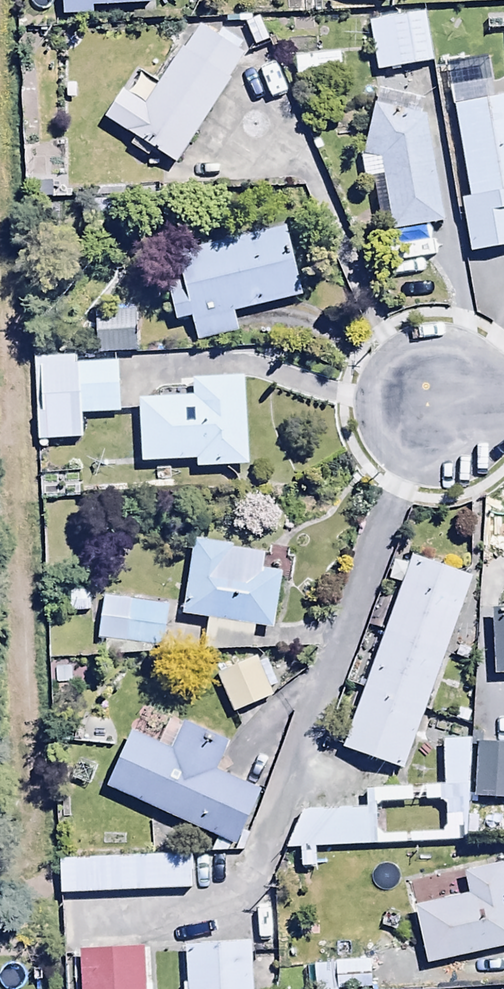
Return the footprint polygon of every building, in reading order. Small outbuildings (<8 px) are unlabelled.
[(63,20),(91,19),(91,11),(151,9),(151,0),(62,0),(63,20)] [(426,18),(369,26),(376,74),(433,66),(426,18)] [(260,20),(244,26),(254,51),(270,44),(260,20)] [(185,54),(180,52),(145,108),(121,93),(102,123),(132,142),(129,147),(149,161),(154,153),(175,166),(243,58),(239,56),(243,49),(221,35),(217,41),(200,31),(185,54)] [(486,103),(483,86),(450,92),(469,201),(460,203),(470,258),(503,252),(503,99),(486,103)] [(360,158),(364,184),(383,181),(392,237),(445,228),(428,119),(414,117),(417,103),(379,95),(365,157),(360,158)] [(301,301),(285,231),(179,255),(185,281),(167,285),(174,315),(191,311),(198,345),(240,336),(236,315),(301,301)] [(142,312),(94,312),(95,357),(143,356),(142,312)] [(74,359),(35,361),(37,445),(82,444),(81,419),(119,418),(118,366),(75,367),(74,359)] [(195,400),(139,403),(142,467),(196,464),(196,471),(249,468),(245,381),(194,383),(195,400)] [(268,558),(193,546),(181,621),(208,625),(203,654),(253,652),(256,632),(272,635),(281,577),(265,575),(268,558)] [(474,582),(413,560),(343,753),(405,775),(474,582)] [(170,608),(105,600),(99,645),(165,653),(170,608)] [(493,613),(495,679),(503,678),(503,613),(493,613)] [(253,659),(214,678),(235,720),(274,701),(253,659)] [(132,737),(107,791),(235,851),(262,794),(217,774),(229,749),(181,726),(168,753),(132,737)] [(440,745),(442,789),(365,792),(366,810),(301,813),(285,854),(466,844),(472,744),(440,745)] [(477,746),(473,801),(503,803),(503,748),(477,746)] [(60,860),(60,897),(196,894),(195,857),(60,860)] [(426,969),(503,950),(503,875),(502,868),(462,877),(467,898),(412,911),(426,969)] [(185,948),(187,988),(253,988),(251,945),(185,948)] [(81,953),(82,988),(148,988),(146,950),(81,953)] [(313,967),(314,988),(374,988),(373,965),(313,967)]
